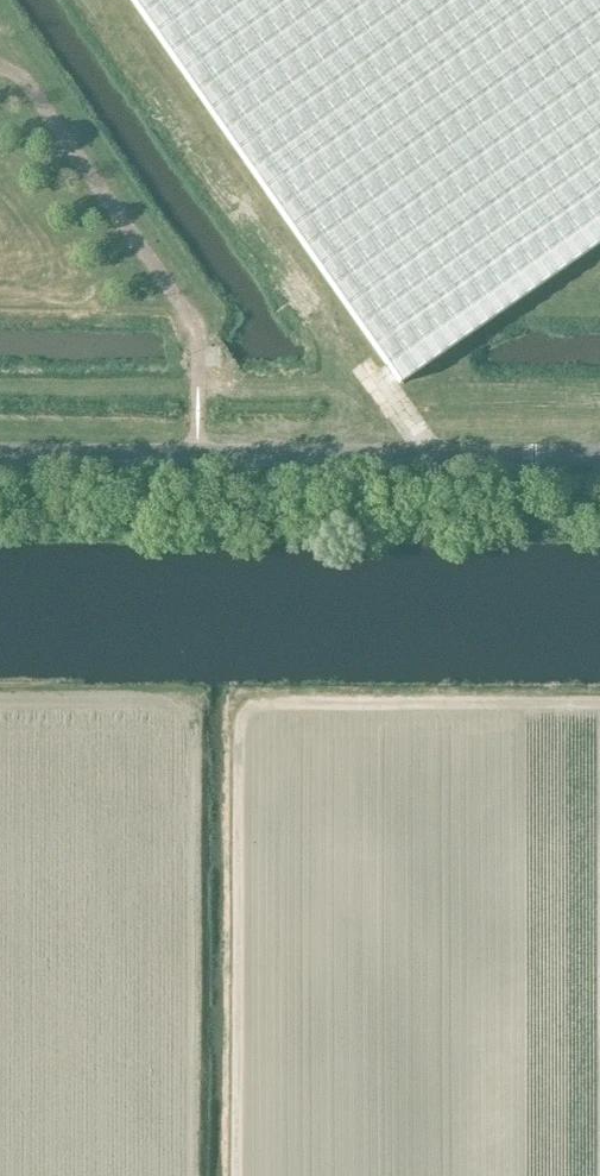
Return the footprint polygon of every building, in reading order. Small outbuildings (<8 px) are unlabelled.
[(400,384),(599,244),(599,0),(131,0),(400,384)]
